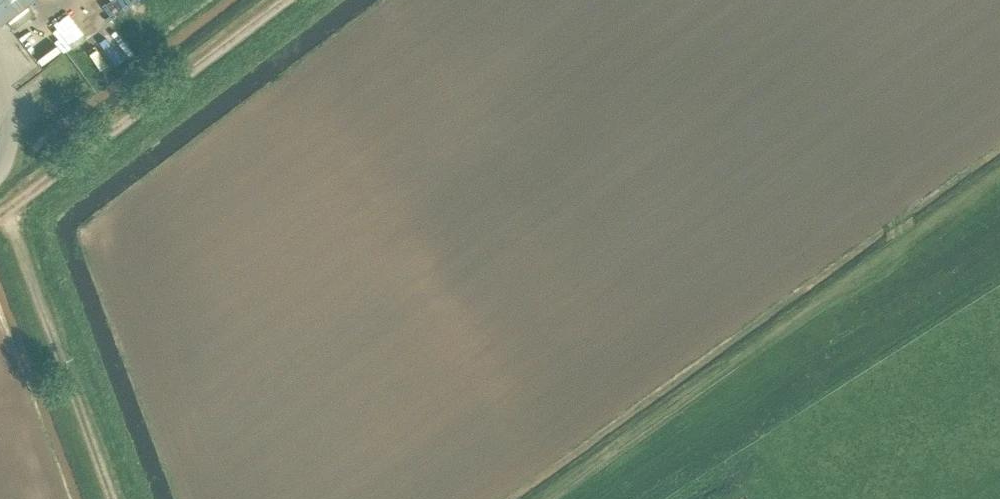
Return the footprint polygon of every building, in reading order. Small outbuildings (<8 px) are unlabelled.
[(1,22),(31,0),(0,0),(0,21),(1,22)]
